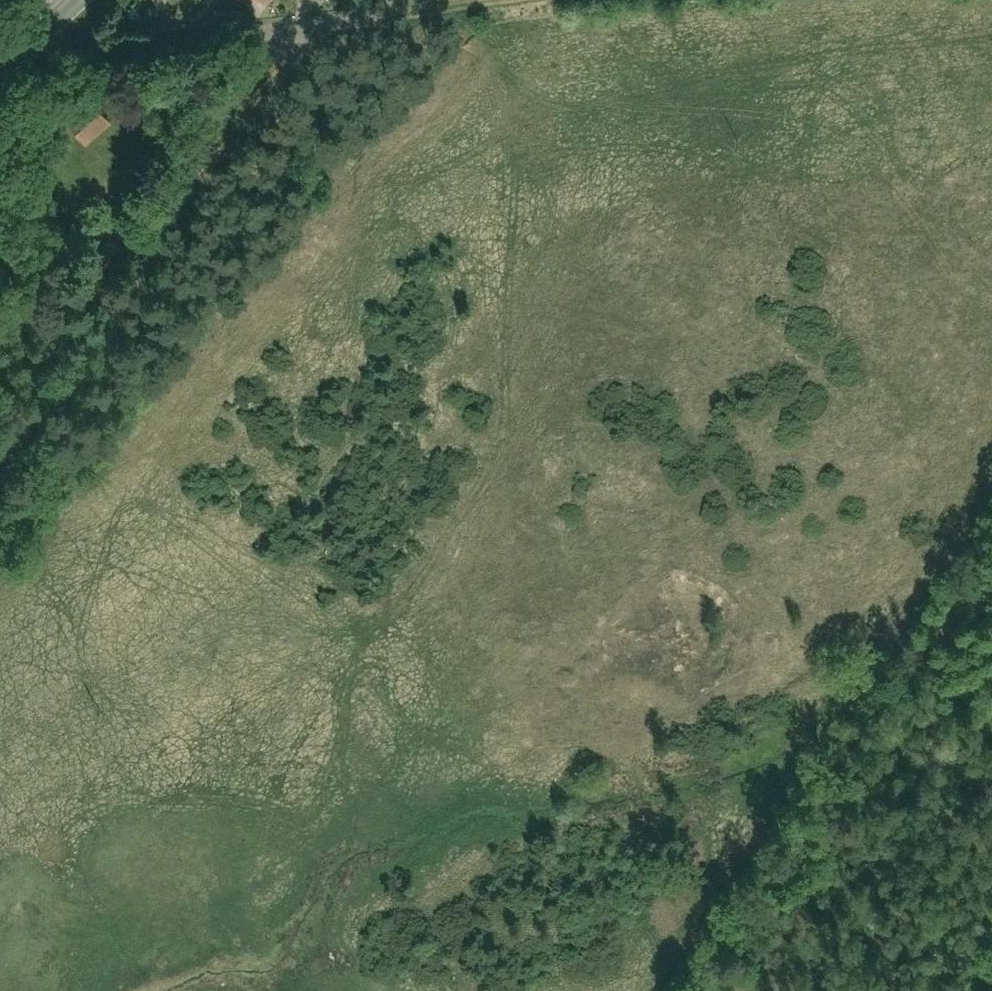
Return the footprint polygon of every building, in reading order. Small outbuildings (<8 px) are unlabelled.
[(75,128),(88,141),(108,121),(96,108),(75,128)]
